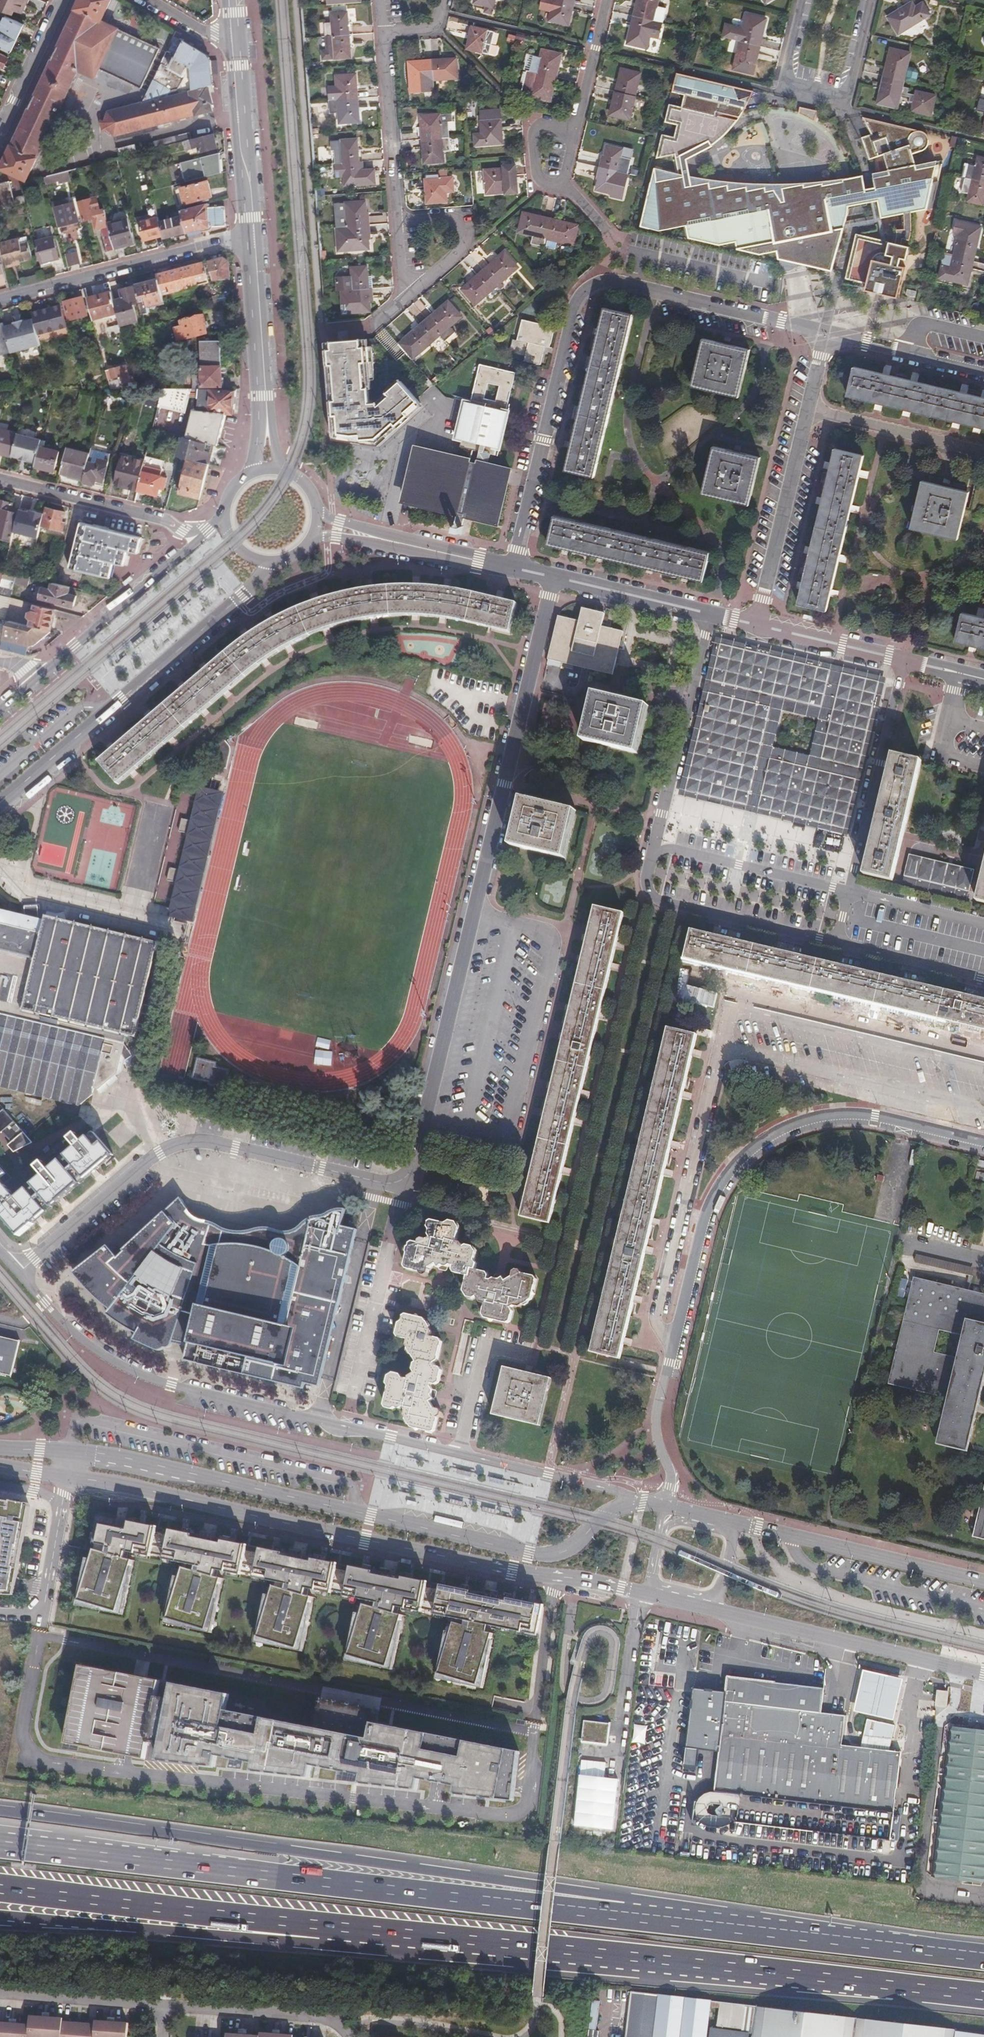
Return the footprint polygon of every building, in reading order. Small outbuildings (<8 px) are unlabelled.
[(11,14),(13,9),(22,13),(25,6),(23,5),(25,0),(0,0),(0,9),(11,14)] [(112,0),(81,0),(47,71),(1,170),(25,182),(79,69),(96,77),(101,67),(143,87),(158,56),(128,43),(124,52),(111,46),(120,28),(102,20),(112,0)] [(473,3),(495,8),(497,0),(473,0),(473,3)] [(577,0),(576,0),(542,0),(540,9),(550,11),(548,22),(571,28),(577,0)] [(655,19),(660,0),(637,0),(636,5),(637,6),(635,14),(655,19)] [(900,35),(934,14),(925,0),(924,0),(918,4),(915,0),(913,0),(888,15),(900,35)] [(326,21),(327,35),(352,34),(350,10),(331,11),(332,21),(326,21)] [(727,22),(723,37),(731,38),(740,41),(763,46),(770,17),(748,11),(744,26),(727,22)] [(665,21),(655,19),(635,14),(627,44),(649,49),(652,36),(661,38),(665,21)] [(445,31),(455,35),(460,20),(450,16),(445,31)] [(18,39),(24,26),(5,17),(3,22),(0,20),(0,31),(18,39)] [(472,25),(466,49),(495,57),(498,54),(500,49),(498,45),(492,44),(496,31),(472,25)] [(161,48),(120,28),(111,46),(124,52),(128,43),(158,56),(161,48)] [(175,54),(178,55),(185,41),(178,30),(168,50),(175,54)] [(0,31),(0,46),(12,52),(18,39),(0,31)] [(352,34),(327,35),(328,49),(322,50),(322,59),(353,58),(352,34)] [(740,41),(731,38),(728,51),(737,53),(740,41)] [(173,92),(180,90),(186,76),(185,75),(189,67),(193,69),(195,91),(209,87),(215,86),(212,61),(208,54),(185,41),(178,55),(174,62),(172,61),(175,54),(168,50),(153,83),(156,84),(154,87),(162,91),(163,88),(173,92)] [(763,46),(740,41),(737,53),(733,71),(757,76),(763,46)] [(911,65),(914,51),(892,45),(884,74),(907,80),(918,83),(921,71),(919,66),(911,65)] [(534,54),(531,70),(560,77),(565,53),(543,48),(541,56),(534,54)] [(434,58),(435,81),(460,80),(459,57),(434,58)] [(410,92),(436,91),(435,81),(434,58),(408,59),(410,92)] [(616,91),(638,96),(644,71),(622,66),(616,91)] [(531,70),(528,70),(523,94),(554,101),(560,77),(531,70)] [(330,86),(331,99),(360,97),(359,72),(336,73),(337,86),(330,86)] [(653,187),(643,228),(653,230),(689,225),(693,239),(782,261),(781,253),(788,252),(790,254),(794,256),(808,254),(810,267),(835,274),(848,222),(849,213),(849,205),(848,197),(846,191),(839,193),(837,187),(811,191),(814,214),(816,213),(818,225),(768,233),(761,190),(751,192),(750,188),(732,191),(731,186),(714,189),(713,183),(695,185),(691,160),(717,150),(717,148),(732,135),(737,133),(741,130),(743,126),(746,120),(747,116),(746,111),(745,107),(743,103),(754,98),(757,93),(680,74),(676,93),(688,96),(686,108),(673,105),(669,123),(681,126),(678,139),(666,136),(660,160),(677,154),(684,183),(653,187)] [(907,80),(884,74),(877,104),(900,109),(903,95),(911,97),(910,101),(913,102),(911,112),(933,117),(939,94),(917,89),(916,94),(909,93),(910,87),(905,86),(907,80)] [(149,90),(159,100),(181,95),(180,90),(173,92),(163,88),(162,91),(154,87),(156,84),(153,83),(149,90)] [(114,137),(158,126),(195,116),(195,117),(213,113),(211,106),(213,105),(209,87),(195,91),(181,95),(159,100),(142,105),(109,114),(105,124),(107,130),(114,137)] [(159,100),(149,90),(143,104),(142,105),(159,100)] [(638,96),(616,91),(611,115),(633,120),(638,96)] [(360,97),(331,99),(331,114),(340,113),(341,124),(362,123),(360,97)] [(503,107),(480,109),(482,133),(475,133),(475,146),(505,145),(503,107)] [(820,112),(802,108),(801,114),(806,117),(813,120),(818,124),(820,112)] [(421,138),(443,137),(443,122),(455,121),(454,112),(420,114),(421,138)] [(875,136),(867,139),(873,160),(888,156),(894,175),(877,180),(885,219),(909,219),(909,234),(900,232),(897,244),(860,235),(849,281),(871,286),(869,293),(881,296),(882,292),(889,294),(888,297),(904,301),(911,270),(905,269),(907,262),(912,263),(915,250),(907,248),(909,242),(914,244),(916,235),(918,225),(918,214),(917,206),(938,211),(943,190),(937,189),(938,184),(944,185),(947,166),(946,166),(945,163),(929,165),(929,169),(912,171),(909,156),(923,154),(927,153),(930,150),(932,145),(931,140),(929,136),(925,134),(868,120),(875,136)] [(158,126),(114,137),(116,142),(160,130),(158,126)] [(190,134),(163,141),(164,147),(176,144),(185,142),(188,141),(191,140),(190,134)] [(195,139),(191,140),(188,141),(185,142),(186,146),(192,144),(194,149),(198,148),(200,154),(205,152),(207,157),(218,154),(213,135),(195,139)] [(331,141),(333,163),(336,163),(363,161),(361,136),(342,138),(343,140),(331,141)] [(452,136),(443,137),(421,138),(423,164),(446,163),(445,151),(453,151),(452,136)] [(117,149),(120,159),(164,147),(163,141),(136,148),(135,144),(117,149)] [(601,167),(630,173),(636,149),(606,143),(601,167)] [(220,154),(218,154),(207,157),(195,160),(188,162),(180,164),(179,185),(221,174),(220,154)] [(983,180),(983,155),(980,154),(977,165),(971,163),(968,176),(983,180)] [(363,161),(336,163),(337,177),(344,176),(345,187),(380,184),(378,167),(366,168),(365,161),(363,161)] [(506,167),(485,169),(487,195),(508,193),(508,194),(523,193),(520,163),(506,164),(506,167)] [(595,190),(611,194),(611,196),(624,199),(630,173),(601,167),(595,190)] [(68,172),(60,174),(63,184),(71,182),(68,172)] [(455,175),(426,178),(428,204),(450,202),(450,193),(457,192),(455,175)] [(968,176),(964,192),(969,194),(967,202),(983,206),(983,180),(968,176)] [(14,207),(12,200),(8,182),(0,184),(0,211),(14,207)] [(180,190),(175,191),(179,205),(183,204),(185,204),(212,197),(208,182),(182,188),(180,190)] [(811,191),(761,190),(768,233),(818,225),(816,213),(814,214),(811,191)] [(12,200),(14,207),(24,204),(22,197),(12,200)] [(333,201),(335,227),(371,225),(369,198),(333,201)] [(94,229),(108,226),(107,224),(105,216),(100,217),(95,200),(79,204),(84,221),(94,219),(94,222),(93,223),(94,229)] [(207,207),(207,203),(179,210),(182,218),(185,230),(209,228),(209,226),(219,225),(225,222),(224,206),(207,207)] [(73,205),(54,210),(59,228),(77,222),(73,205)] [(533,243),(546,247),(548,239),(553,217),(524,210),(518,232),(534,236),(533,243)] [(549,239),(559,241),(577,245),(582,224),(553,217),(548,239),(549,239)] [(108,226),(110,234),(114,249),(132,244),(126,218),(107,224),(108,226)] [(182,218),(159,224),(162,237),(163,239),(185,233),(185,230),(182,218)] [(159,224),(157,219),(139,223),(144,241),(162,237),(159,224)] [(955,257),(976,261),(983,228),(983,226),(957,219),(954,232),(960,234),(955,257)] [(371,225),(335,227),(336,252),(372,250),(371,225)] [(35,230),(37,238),(47,236),(46,228),(35,230)] [(114,249),(110,234),(102,235),(107,252),(114,250),(114,249)] [(52,237),(34,242),(40,265),(51,262),(51,260),(58,258),(52,237)] [(0,244),(0,249),(5,268),(14,266),(14,264),(32,259),(28,246),(20,248),(18,239),(0,244)] [(559,241),(549,239),(547,246),(557,249),(559,241)] [(506,249),(484,269),(499,287),(501,290),(505,286),(503,284),(522,267),(506,249)] [(77,253),(66,256),(69,267),(80,264),(77,253)] [(970,288),(976,261),(955,257),(953,265),(942,263),(938,281),(970,288)] [(224,259),(210,262),(214,278),(230,276),(229,261),(224,259)] [(209,279),(214,278),(210,262),(205,264),(209,279)] [(205,264),(175,272),(157,277),(158,282),(161,296),(210,283),(209,279),(205,264)] [(341,291),(375,289),(374,275),(371,275),(370,264),(351,265),(352,275),(335,276),(336,291),(341,291)] [(155,271),(157,277),(175,272),(174,266),(155,271)] [(477,306),(499,287),(484,269),(462,289),(477,306)] [(158,282),(136,288),(143,315),(150,314),(149,309),(164,305),(161,296),(158,282)] [(133,288),(119,291),(122,300),(113,302),(117,315),(120,327),(137,323),(133,306),(138,304),(133,288)] [(376,300),(375,289),(341,291),(343,314),(373,312),(372,300),(376,300)] [(92,298),(87,300),(93,322),(99,320),(117,315),(113,302),(111,293),(92,298)] [(81,298),(65,303),(69,320),(86,316),(81,298)] [(428,318),(443,335),(447,340),(457,331),(453,327),(465,316),(450,299),(428,318)] [(66,329),(60,306),(31,313),(33,320),(37,336),(66,329)] [(594,478),(632,315),(602,308),(564,471),(594,478)] [(173,328),(176,343),(208,335),(203,317),(183,322),(183,326),(173,328)] [(414,360),(443,335),(428,318),(400,343),(414,360)] [(37,336),(33,320),(22,322),(22,321),(13,324),(14,325),(3,328),(10,353),(10,354),(20,351),(22,353),(29,352),(29,349),(40,346),(37,336)] [(529,345),(524,362),(544,367),(548,349),(550,350),(555,329),(524,321),(519,342),(529,345)] [(3,328),(2,324),(0,324),(0,356),(10,353),(3,328)] [(122,335),(120,328),(108,331),(110,338),(122,335)] [(739,397),(750,351),(702,339),(691,385),(739,397)] [(202,377),(202,386),(222,386),(223,342),(203,341),(202,377)] [(362,343),(329,346),(333,436),(375,439),(396,421),(419,401),(401,383),(377,402),(371,404),(370,380),(375,380),(374,348),(368,348),(368,342),(362,343)] [(505,522),(503,521),(513,477),(516,477),(517,474),(480,465),(483,454),(498,457),(519,372),(484,363),(475,402),(470,400),(461,440),(463,440),(461,449),(475,453),(472,464),(413,450),(412,454),(415,454),(404,498),(402,498),(401,500),(454,513),(450,532),(460,534),(464,515),(505,525),(505,522)] [(125,366),(110,370),(112,378),(127,374),(125,366)] [(856,366),(849,396),(983,427),(983,396),(856,366)] [(180,373),(180,390),(202,390),(202,386),(202,377),(194,377),(194,373),(180,373)] [(156,378),(144,381),(146,388),(158,384),(156,378)] [(82,390),(89,390),(89,389),(99,386),(97,380),(87,383),(87,385),(81,386),(82,390)] [(81,386),(80,382),(72,384),(73,390),(82,390),(81,386)] [(194,411),(187,440),(213,446),(218,447),(222,431),(226,412),(231,412),(231,403),(231,390),(202,390),(180,390),(162,390),(157,408),(186,414),(190,400),(197,400),(197,411),(194,411)] [(0,430),(0,454),(11,457),(11,456),(17,434),(0,430)] [(36,439),(17,434),(11,456),(20,458),(20,460),(27,461),(27,458),(36,460),(39,447),(41,440),(36,439)] [(178,459),(188,461),(208,466),(210,457),(213,446),(187,440),(183,439),(178,459)] [(749,505),(761,458),(712,446),(700,493),(749,505)] [(57,452),(39,447),(36,460),(35,464),(34,465),(53,470),(57,452)] [(827,610),(864,455),(836,448),(798,603),(827,610)] [(88,455),(65,450),(59,474),(82,480),(86,461),(88,455)] [(113,485),(137,491),(144,462),(120,456),(113,485)] [(145,457),(144,462),(137,491),(157,496),(158,491),(163,491),(166,479),(160,478),(164,462),(145,457)] [(82,480),(81,482),(94,484),(95,480),(102,482),(108,462),(96,459),(95,464),(86,461),(82,480)] [(204,483),(208,466),(188,461),(179,496),(199,501),(204,483)] [(914,531),(960,542),(971,494),(925,483),(914,531)] [(0,502),(0,537),(11,540),(17,516),(9,514),(11,505),(0,502)] [(38,533),(42,534),(43,528),(62,532),(64,524),(62,523),(64,514),(46,509),(41,527),(40,527),(38,533)] [(17,516),(11,540),(21,543),(22,538),(36,542),(37,538),(38,533),(40,527),(43,515),(33,512),(32,514),(28,513),(28,514),(18,512),(17,516)] [(554,516),(547,544),(702,581),(709,553),(554,516)] [(141,540),(81,525),(70,570),(109,579),(113,564),(124,567),(127,552),(138,554),(141,540)] [(51,536),(42,534),(38,533),(37,538),(49,541),(51,536)] [(2,572),(0,582),(0,597),(9,599),(13,583),(27,587),(29,579),(2,572)] [(67,588),(52,585),(51,591),(43,589),(40,600),(73,608),(76,597),(66,595),(67,588)] [(303,611),(286,618),(262,629),(246,638),(190,685),(99,763),(119,786),(224,698),(262,666),(288,650),(321,637),(347,629),(377,623),(402,621),(427,622),(463,626),(490,630),(509,634),(515,606),(472,598),(442,594),(398,593),(378,594),(351,597),(331,602),(303,611)] [(0,597),(0,620),(4,621),(9,599),(0,597)] [(30,619),(28,627),(49,632),(55,611),(34,605),(32,611),(29,612),(27,614),(27,617),(30,619)] [(546,659),(612,675),(623,631),(601,626),(604,613),(581,607),(578,620),(558,616),(546,659)] [(957,645),(983,651),(983,620),(964,616),(957,645)] [(4,624),(0,640),(27,647),(33,646),(49,632),(28,627),(7,622),(4,624)] [(718,637),(681,794),(853,834),(890,677),(718,637)] [(0,640),(0,641),(0,649),(25,655),(27,647),(0,640)] [(649,707),(594,694),(583,742),(638,755),(649,707)] [(894,882),(920,759),(892,752),(863,874),(894,882)] [(202,790),(172,919),(191,923),(222,795),(208,791),(202,790)] [(577,812),(523,799),(511,847),(565,860),(577,812)] [(29,832),(38,834),(42,819),(33,817),(29,832)] [(974,869),(909,855),(904,876),(956,890),(969,892),(974,869)] [(968,900),(969,892),(956,890),(904,876),(902,884),(954,896),(968,900)] [(593,905),(518,1219),(549,1225),(623,912),(593,905)] [(80,1109),(116,1077),(121,1057),(126,1054),(123,1047),(125,1039),(133,1041),(156,947),(42,919),(42,922),(36,921),(34,916),(20,920),(18,917),(0,912),(0,1091),(80,1109)] [(983,1031),(983,999),(689,929),(683,959),(983,1031)] [(265,1035),(267,1026),(255,1022),(253,1031),(265,1035)] [(695,1034),(666,1027),(589,1353),(619,1361),(695,1034)] [(330,1067),(333,1053),(316,1049),(313,1063),(330,1067)] [(197,1063),(193,1081),(208,1084),(210,1088),(222,1091),(227,1073),(214,1069),(214,1067),(197,1063)] [(17,1196),(3,1180),(10,1174),(0,1163),(0,1215),(20,1238),(116,1159),(94,1132),(81,1143),(76,1138),(69,1142),(74,1149),(50,1169),(45,1162),(38,1168),(43,1175),(17,1196)] [(269,1228),(260,1228),(249,1230),(237,1232),(233,1231),(232,1231),(230,1230),(221,1227),(212,1223),(208,1222),(203,1221),(198,1220),(194,1217),(190,1213),(182,1200),(168,1212),(126,1253),(127,1255),(121,1260),(110,1249),(76,1276),(82,1283),(95,1297),(106,1307),(113,1313),(110,1317),(140,1336),(137,1342),(162,1353),(166,1352),(169,1349),(172,1350),(174,1349),(175,1347),(176,1344),(192,1348),(189,1362),(252,1376),(307,1388),(309,1382),(323,1386),(357,1233),(357,1229),(343,1226),(347,1209),(343,1208),(337,1208),(332,1210),(330,1212),(328,1213),(326,1214),(321,1215),(319,1216),(316,1216),(311,1218),(305,1222),(295,1229),(291,1231),(280,1231),(269,1228)] [(434,1221),(431,1222),(430,1228),(432,1231),(431,1235),(433,1238),(430,1240),(424,1239),(421,1240),(421,1243),(415,1242),(412,1244),(412,1247),(410,1248),(409,1252),(410,1254),(407,1267),(410,1271),(418,1272),(421,1277),(426,1277),(430,1275),(432,1269),(435,1266),(439,1264),(441,1268),(440,1270),(446,1271),(448,1270),(449,1268),(450,1268),(453,1266),(456,1267),(456,1271),(458,1273),(469,1276),(465,1291),(470,1298),(476,1299),(478,1297),(482,1303),(487,1304),(492,1281),(489,1280),(491,1276),(488,1273),(478,1270),(479,1265),(476,1261),(479,1252),(476,1248),(469,1246),(466,1248),(464,1243),(459,1242),(462,1228),(459,1222),(453,1221),(448,1224),(434,1221)] [(492,1281),(487,1304),(485,1315),(487,1319),(509,1324),(512,1322),(515,1312),(513,1308),(516,1306),(521,1308),(534,1299),(539,1280),(536,1277),(524,1274),(522,1271),(518,1270),(515,1272),(514,1277),(508,1282),(505,1278),(502,1281),(496,1279),(492,1281)] [(418,1298),(422,1284),(404,1279),(401,1294),(418,1298)] [(920,1279),(894,1384),(953,1399),(947,1420),(941,1445),(972,1452),(978,1428),(983,1406),(983,1405),(983,1295),(920,1279)] [(416,1363),(414,1369),(416,1373),(411,1376),(410,1378),(404,1377),(403,1374),(395,1372),(389,1376),(388,1383),(390,1386),(385,1405),(388,1408),(395,1410),(398,1408),(403,1409),(406,1407),(407,1410),(406,1415),(408,1417),(408,1419),(413,1427),(435,1432),(437,1430),(440,1418),(443,1416),(444,1412),(442,1409),(437,1408),(432,1401),(436,1399),(436,1398),(437,1397),(438,1390),(436,1390),(433,1386),(434,1383),(439,1384),(441,1382),(444,1370),(442,1367),(439,1367),(437,1363),(440,1360),(445,1342),(442,1338),(434,1336),(435,1330),(426,1318),(408,1313),(405,1316),(404,1320),(400,1323),(398,1333),(400,1337),(409,1339),(407,1345),(414,1356),(418,1362),(416,1363)] [(459,1348),(453,1372),(460,1374),(470,1338),(462,1336),(459,1348)] [(13,1377),(22,1342),(0,1337),(0,1373),(13,1377)] [(553,1379),(507,1368),(495,1416),(542,1427),(553,1379)] [(14,1595),(20,1560),(23,1548),(20,1547),(22,1535),(23,1525),(27,1525),(30,1506),(12,1502),(11,1505),(8,1504),(5,1503),(5,1500),(0,1499),(0,1596),(14,1595)] [(983,1539),(983,1503),(975,1537),(983,1539)] [(489,1627),(539,1638),(545,1607),(545,1605),(441,1585),(440,1586),(428,1583),(428,1582),(351,1566),(350,1568),(338,1565),(338,1564),(259,1548),(259,1549),(248,1547),(248,1545),(170,1529),(170,1531),(157,1528),(158,1527),(125,1520),(125,1522),(124,1527),(99,1523),(95,1544),(101,1546),(100,1552),(95,1550),(94,1555),(92,1560),(88,1559),(78,1609),(125,1617),(135,1568),(132,1568),(134,1562),(126,1559),(127,1553),(151,1558),(152,1554),(164,1557),(163,1561),(189,1566),(188,1570),(184,1569),(181,1579),(177,1577),(168,1626),(214,1636),(225,1586),(222,1586),(223,1581),(216,1578),(218,1571),(241,1576),(242,1573),(254,1575),(253,1579),(278,1584),(278,1588),(275,1587),(272,1597),(267,1596),(257,1644),(304,1654),(315,1605),(313,1605),(315,1599),(306,1596),(308,1589),(332,1595),(332,1590),(345,1593),(344,1597),(369,1603),(368,1606),(365,1606),(363,1615),(358,1614),(348,1663),(396,1673),(405,1624),(404,1623),(405,1617),(397,1615),(398,1608),(422,1613),(422,1609),(435,1612),(435,1616),(460,1621),(460,1626),(456,1624),(453,1633),(447,1632),(437,1681),(486,1692),(496,1643),(493,1641),(495,1635),(488,1633),(489,1627)] [(235,1653),(251,1654),(251,1641),(236,1640),(235,1653)] [(82,1666),(66,1747),(125,1756),(148,1760),(151,1745),(161,1748),(157,1762),(219,1771),(221,1758),(255,1766),(254,1774),(313,1781),(316,1768),(365,1779),(365,1787),(418,1792),(421,1782),(458,1789),(456,1797),(514,1803),(519,1752),(371,1723),(374,1711),(316,1700),(310,1729),(229,1714),(232,1696),(174,1685),(171,1701),(160,1698),(163,1682),(82,1666)] [(903,1680),(863,1671),(853,1712),(894,1721),(903,1680)] [(718,1753),(713,1792),(709,1795),(706,1801),(707,1806),(709,1811),(714,1816),(720,1819),(727,1818),(732,1814),(736,1810),(735,1816),(891,1835),(898,1836),(900,1812),(893,1811),(901,1752),(889,1751),(860,1748),(841,1745),(845,1716),(820,1713),(823,1689),(727,1677),(725,1694),(693,1690),(686,1749),(718,1753)] [(938,1691),(936,1715),(945,1708),(947,1692),(938,1691)] [(867,1720),(860,1748),(889,1751),(894,1726),(867,1720)] [(983,1881),(983,1730),(951,1726),(934,1874),(983,1881)] [(631,1993),(627,2036),(705,2036),(709,1999),(631,1993)] [(744,2005),(721,2002),(718,2025),(742,2028),(744,2005)] [(759,2008),(756,2036),(983,2036),(983,2032),(759,2008)] [(128,2022),(113,2021),(112,2021),(110,2021),(89,2020),(89,2022),(80,2022),(70,2021),(70,2018),(48,2017),(46,2016),(45,2016),(31,2015),(30,2024),(15,2023),(13,2023),(12,2023),(0,2022),(0,2036),(128,2036),(128,2022)] [(710,2036),(747,2036),(747,2033),(711,2029),(710,2036)]
